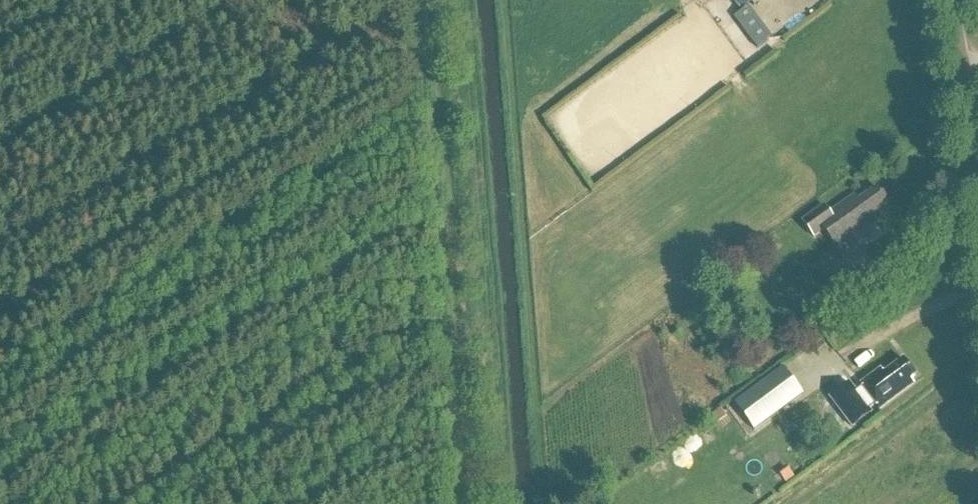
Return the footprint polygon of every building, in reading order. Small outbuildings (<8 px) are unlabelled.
[(733,17),(756,50),(772,40),(749,6),(733,17)] [(883,209),(889,205),(878,188),(858,202),(855,197),(829,214),(825,208),(803,223),(814,239),(823,233),(835,250),(887,215),(883,209)] [(910,381),(915,377),(904,362),(884,376),(881,371),(861,385),(879,411),(914,386),(910,381)] [(803,396),(784,370),(735,406),(755,432),(803,396)]
